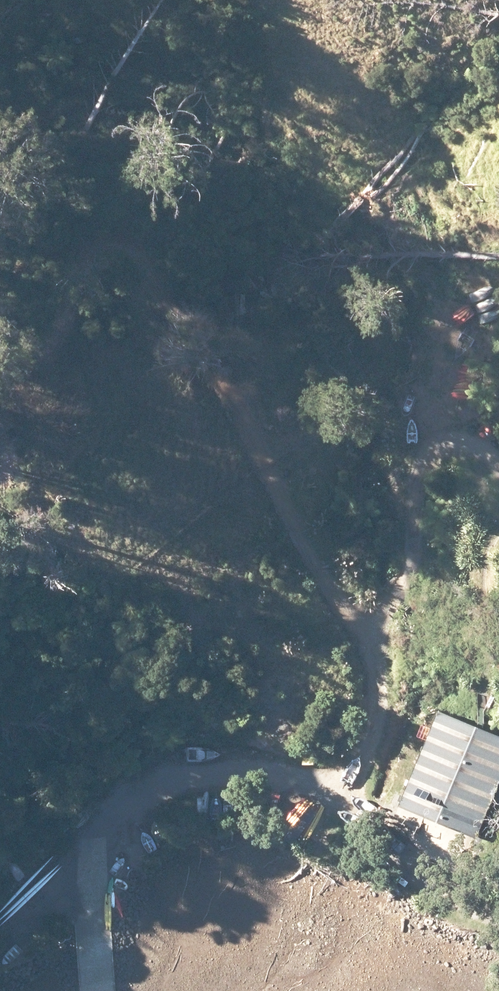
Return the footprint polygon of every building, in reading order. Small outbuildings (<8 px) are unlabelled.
[(431,715),(395,812),(477,843),(498,785),(498,740),(431,715)]
